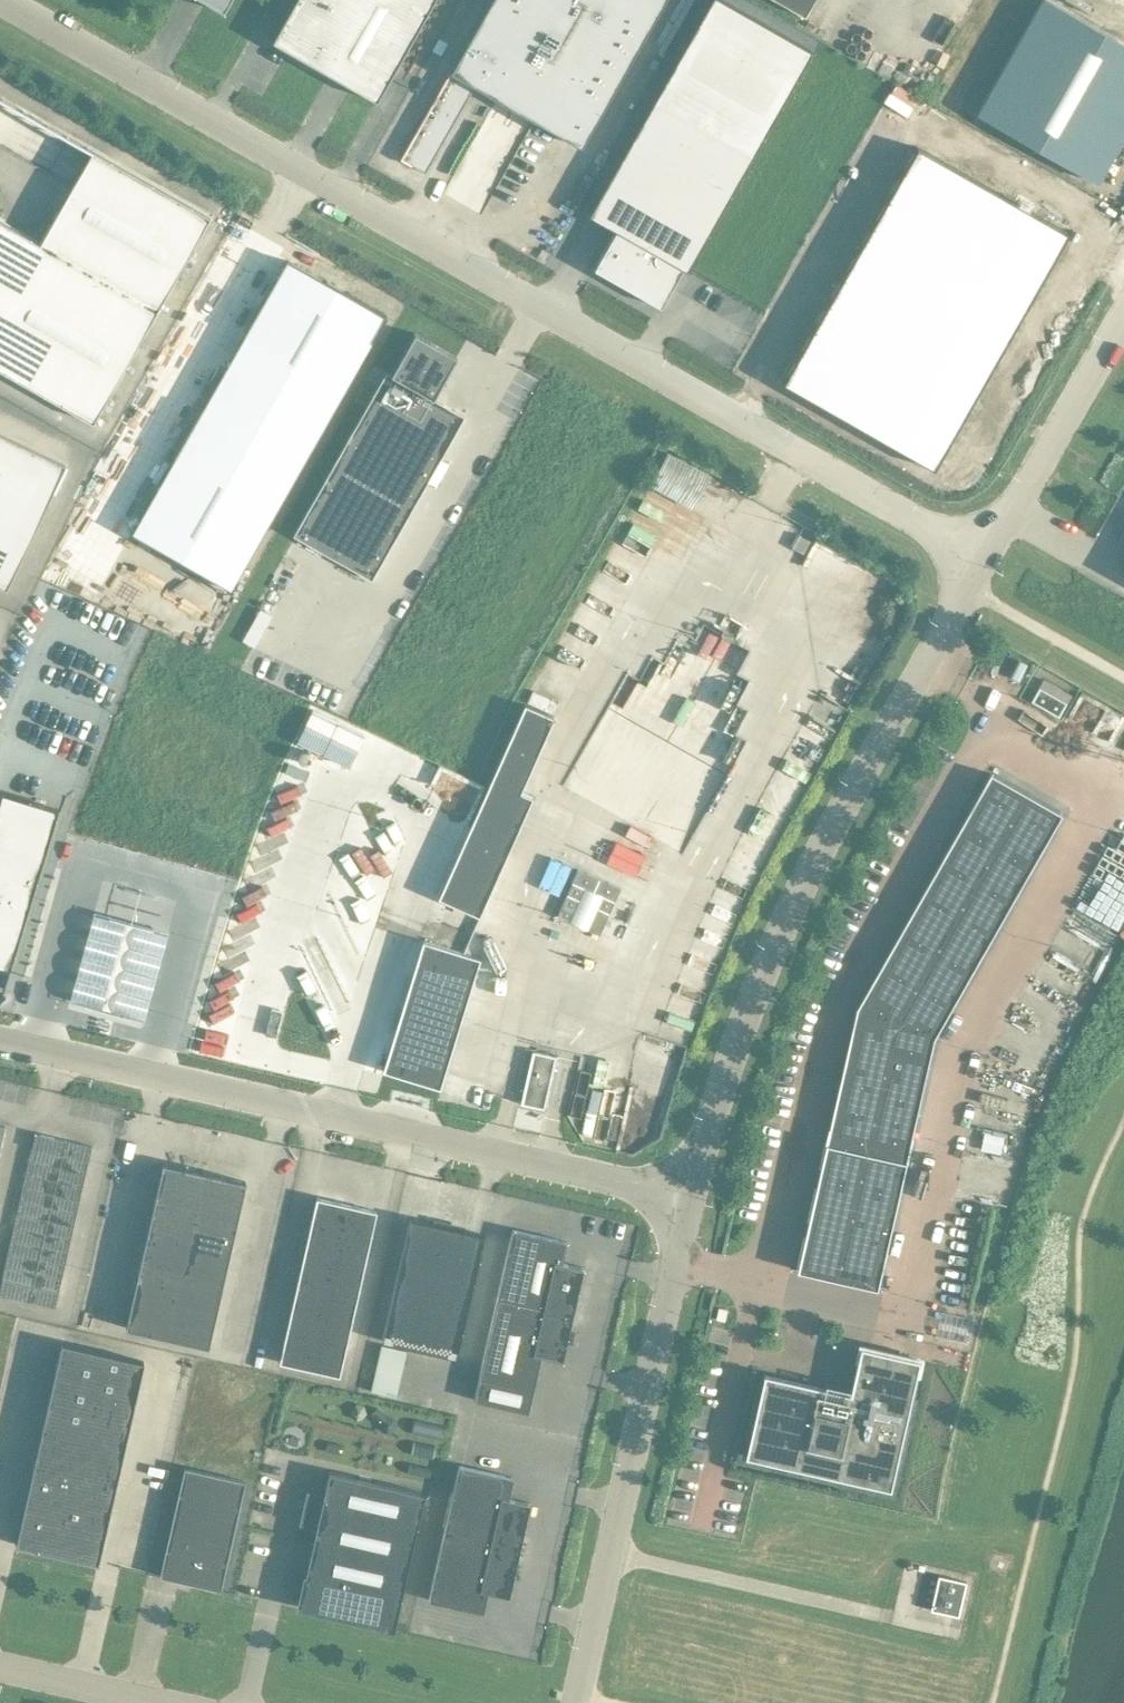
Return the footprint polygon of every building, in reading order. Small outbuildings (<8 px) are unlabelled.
[(223,13),(230,0),(199,0),(223,13)] [(271,41),(376,101),(433,0),(294,0),(271,41)] [(580,146),(664,0),(490,0),(452,68),(451,68),(399,159),(402,160),(424,173),(474,86),(580,146)] [(723,0),(710,0),(588,214),(616,229),(593,269),(660,306),(682,267),(686,270),(811,50),(723,0)] [(976,114),(1096,182),(1123,134),(1123,44),(1048,0),(1041,0),(976,114)] [(209,217),(92,149),(91,150),(0,98),(0,105),(88,155),(39,242),(0,220),(0,370),(92,423),(209,217)] [(776,380),(932,468),(1066,232),(911,144),(776,380)] [(530,202),(525,216),(506,210),(496,237),(535,251),(550,209),(530,202)] [(287,260),(132,532),(229,587),(384,316),(287,260)] [(385,372),(292,535),(371,580),(464,416),(433,398),(456,357),(414,333),(390,374),(385,372)] [(0,433),(0,586),(6,588),(65,464),(0,433)] [(683,505),(701,473),(666,453),(648,485),(683,505)] [(683,558),(689,544),(664,535),(659,550),(683,558)] [(796,536),(790,554),(803,558),(808,540),(796,536)] [(805,571),(819,583),(838,560),(824,548),(805,571)] [(693,615),(682,646),(708,655),(719,624),(693,615)] [(720,633),(708,653),(718,659),(730,639),(720,633)] [(1066,703),(1038,688),(1030,701),(1058,717),(1066,703)] [(524,704),(491,779),(520,791),(553,717),(524,704)] [(993,753),(1012,762),(1017,751),(998,743),(993,753)] [(933,1037),(1061,813),(990,773),(856,1007),(829,1127),(828,1127),(795,1271),(877,1289),(912,1135),(911,1135),(933,1037)] [(7,793),(0,816),(0,966),(15,971),(64,811),(7,793)] [(1107,824),(1099,833),(1114,845),(1122,836),(1107,824)] [(556,916),(599,935),(619,887),(576,869),(556,916)] [(1112,917),(1117,908),(1094,895),(1089,904),(1112,917)] [(123,921),(99,1008),(112,1012),(136,925),(123,921)] [(422,940),(382,1070),(439,1088),(479,958),(422,940)] [(532,1050),(520,1104),(543,1109),(555,1056),(532,1050)] [(988,1147),(992,1130),(971,1124),(967,1141),(988,1147)] [(91,1146),(34,1133),(0,1283),(0,1295),(54,1307),(91,1146)] [(125,1328),(207,1347),(245,1181),(162,1162),(125,1328)] [(339,1376),(376,1211),(316,1197),(278,1362),(339,1376)] [(483,1235),(409,1218),(381,1341),(455,1357),(483,1235)] [(512,1229),(496,1296),(572,1314),(583,1267),(561,1263),(566,1242),(512,1229)] [(562,1360),(572,1314),(496,1296),(473,1400),(527,1412),(540,1355),(562,1360)] [(60,1343),(15,1545),(97,1563),(143,1361),(60,1343)] [(764,1374),(745,1456),(889,1488),(918,1360),(860,1347),(849,1394),(764,1374)] [(458,1466),(443,1533),(519,1550),(529,1503),(508,1499),(512,1478),(458,1466)] [(244,1481),(184,1467),(159,1576),(220,1590),(244,1481)] [(424,1493),(328,1472),(298,1602),(393,1623),(391,1630),(393,1631),(424,1493)] [(519,1550),(443,1533),(428,1600),(482,1613),(487,1592),(508,1597),(519,1550)] [(965,1582),(938,1575),(930,1610),(958,1616),(965,1582)]
